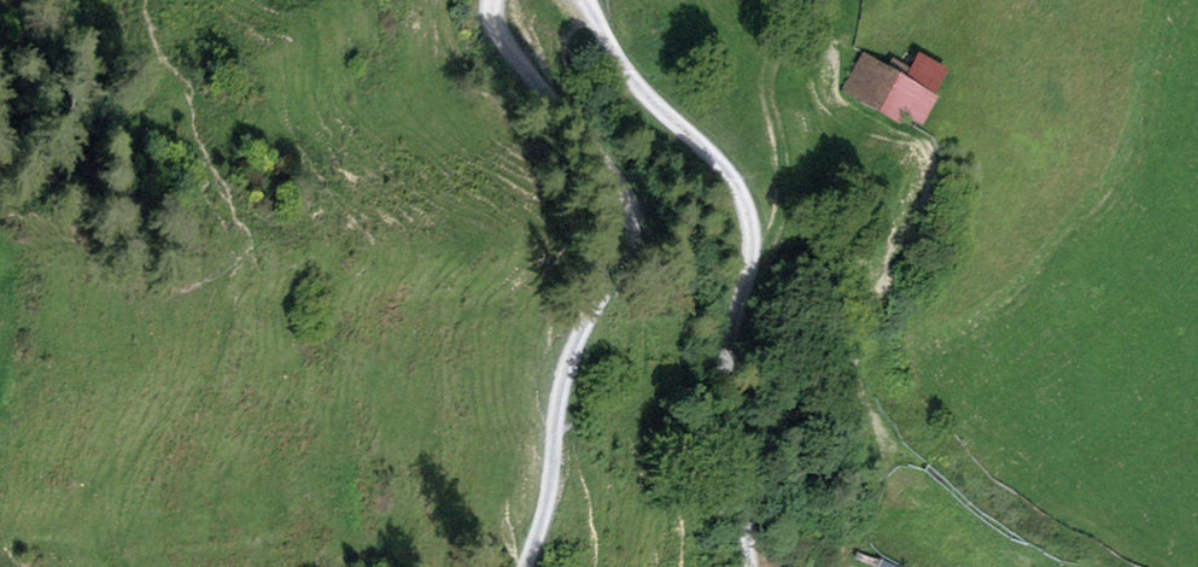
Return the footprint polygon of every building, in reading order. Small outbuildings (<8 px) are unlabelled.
[(931,88),(863,57),(845,96),(913,127),(931,88)]
